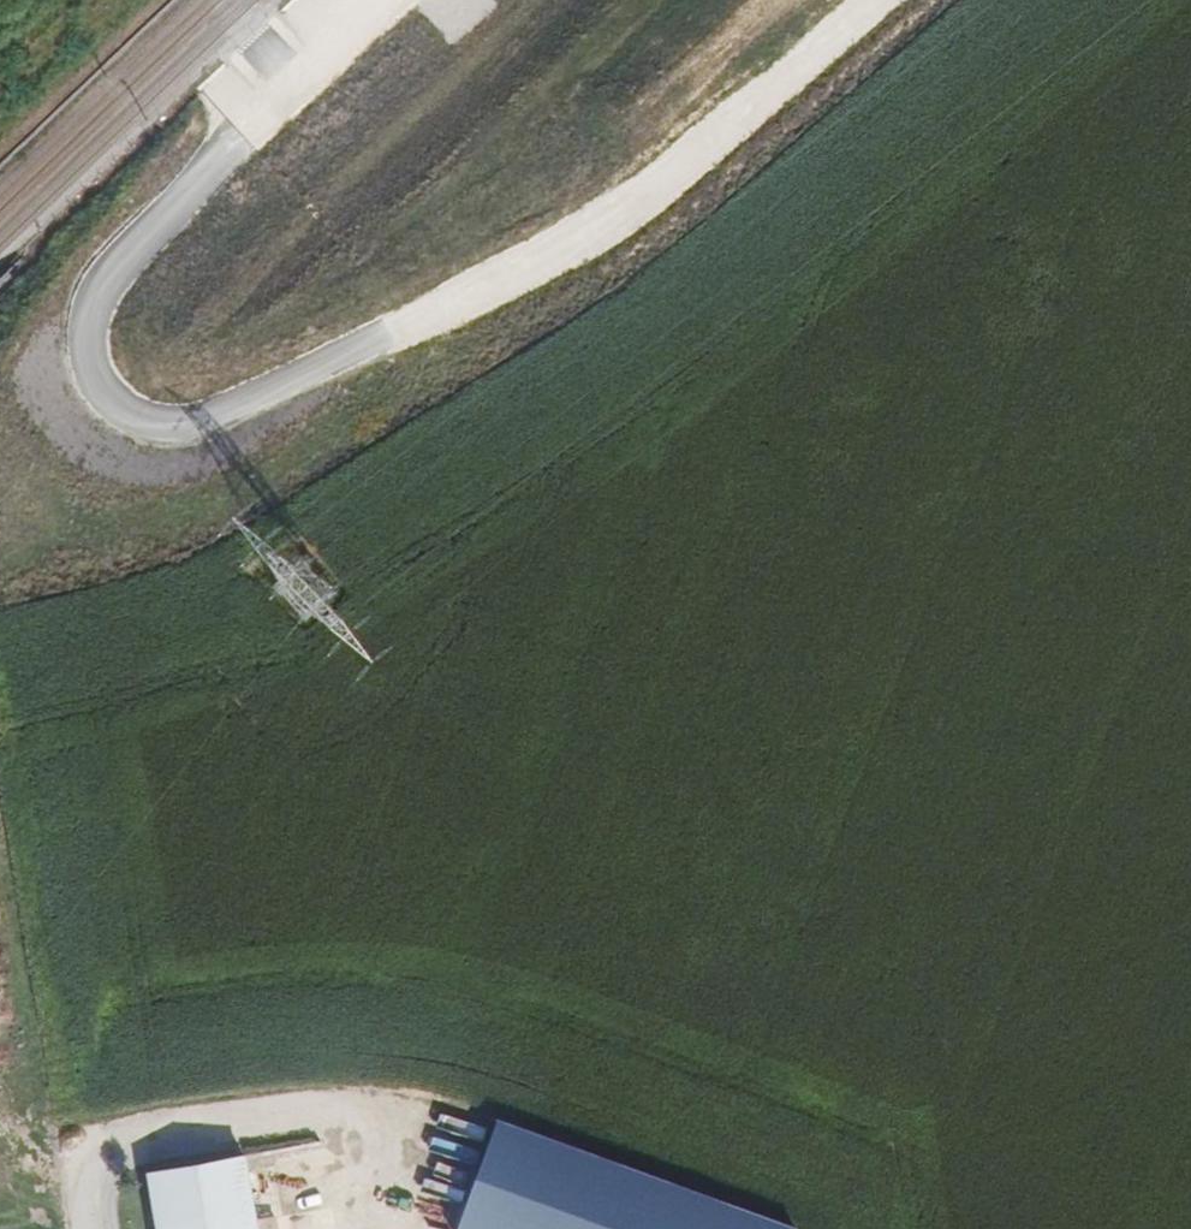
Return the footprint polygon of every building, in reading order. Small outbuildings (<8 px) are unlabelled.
[(799,1222),(502,1111),(457,1228),(797,1228),(799,1222)] [(152,1165),(163,1228),(281,1228),(278,1216),(259,1219),(248,1150),(152,1165)]
